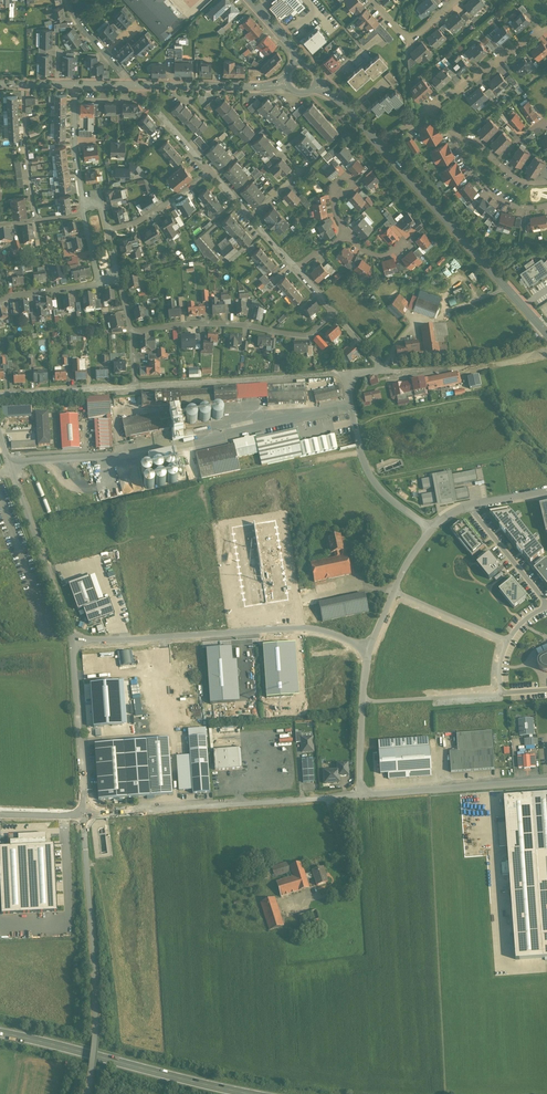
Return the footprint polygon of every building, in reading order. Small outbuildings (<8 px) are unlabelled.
[(126,0),(130,5),(131,5),(135,10),(139,14),(139,15),(140,15),(144,19),(144,20),(148,24),(148,25),(149,25),(153,29),(153,30),(157,34),(157,35),(158,34),(162,39),(166,35),(167,35),(166,35),(162,30),(167,26),(168,26),(167,25),(172,21),(173,21),(182,12),(171,0),(126,0)] [(229,0),(221,0),(208,12),(214,18),(220,11),(225,16),(224,17),(225,18),(225,17),(228,20),(239,11),(231,2),(231,1),(230,2),(229,0)] [(269,7),(281,20),(290,12),(293,15),(297,12),(298,13),(305,7),(301,3),(303,1),(302,0),(274,0),(271,2),(273,4),(269,7)] [(346,2),(343,5),(348,11),(351,8),(355,12),(356,11),(356,10),(358,9),(356,7),(362,2),(361,1),(361,0),(344,0),(346,2)] [(417,7),(418,7),(419,6),(422,11),(421,12),(425,15),(436,5),(432,0),(425,0),(417,7)] [(465,5),(469,9),(473,13),(472,13),(479,6),(480,7),(484,3),(482,0),(470,0),(465,5)] [(528,10),(522,4),(518,7),(523,12),(523,11),(524,13),(528,10)] [(63,7),(53,8),(53,9),(54,13),(56,20),(65,18),(63,7)] [(122,11),(114,18),(115,20),(120,25),(122,27),(125,24),(125,25),(128,22),(127,22),(130,19),(129,18),(125,14),(124,13),(126,11),(122,7),(120,9),(122,11)] [(367,8),(366,8),(361,12),(358,15),(360,18),(356,21),(357,20),(361,24),(364,22),(369,27),(377,20),(376,19),(371,14),(370,14),(365,9),(367,8)] [(473,13),(469,9),(465,13),(470,19),(475,15),(473,13)] [(523,12),(512,21),(516,25),(515,26),(516,27),(516,28),(517,27),(519,30),(530,20),(524,13),(523,11),(523,12)] [(457,12),(445,22),(450,27),(453,31),(453,30),(454,30),(453,30),(458,25),(459,26),(463,22),(465,20),(461,16),(457,12)] [(470,19),(465,13),(461,16),(465,20),(463,22),(466,25),(471,20),(470,19)] [(250,15),(241,22),(242,23),(245,26),(243,28),(246,31),(247,32),(249,31),(250,31),(254,27),(253,25),(256,22),(250,15)] [(377,20),(369,27),(370,30),(379,22),(376,19),(377,20)] [(230,20),(223,26),(226,29),(233,23),(230,20)] [(256,22),(253,25),(254,27),(250,31),(254,37),(262,30),(256,22)] [(370,30),(359,40),(363,45),(378,31),(388,43),(393,38),(379,22),(370,30)] [(110,24),(109,23),(104,27),(112,36),(115,34),(117,32),(115,30),(110,24)] [(447,29),(443,24),(439,27),(444,33),(448,30),(447,29)] [(511,33),(503,25),(493,34),(501,42),(511,33)] [(112,36),(104,27),(99,32),(100,33),(106,39),(107,41),(110,39),(109,39),(112,36)] [(73,28),(63,34),(68,40),(77,34),(76,32),(73,28)] [(52,29),(41,29),(40,37),(52,38),(52,35),(51,35),(52,29)] [(446,37),(438,29),(427,38),(435,47),(446,37)] [(254,37),(250,31),(246,34),(250,40),(251,40),(253,38),(254,37)] [(146,32),(140,38),(149,47),(155,42),(146,32)] [(77,34),(68,40),(72,47),(81,41),(78,36),(79,36),(77,34)] [(258,43),(256,46),(260,50),(261,50),(265,54),(268,52),(276,45),(268,35),(258,43)] [(52,38),(40,37),(40,45),(40,46),(46,46),(51,46),(51,40),(52,40),(52,38)] [(498,44),(492,37),(489,40),(495,47),(498,44)] [(140,38),(133,44),(129,41),(122,47),(131,57),(138,50),(142,54),(149,47),(140,38)] [(253,38),(251,40),(250,40),(248,41),(245,44),(248,47),(251,45),(256,41),(253,38)] [(495,47),(489,40),(486,43),(492,50),(495,47)] [(256,41),(251,45),(248,47),(250,51),(256,46),(258,43),(256,41)] [(481,42),(472,50),(470,47),(465,51),(471,58),(475,54),(478,58),(488,50),(481,42)] [(532,51),(539,60),(546,53),(546,47),(543,42),(532,51)] [(430,51),(422,43),(411,53),(413,55),(418,60),(419,61),(424,56),(426,58),(432,54),(429,51),(430,51)] [(345,52),(339,45),(336,48),(337,50),(334,52),(337,55),(336,56),(338,58),(345,52)] [(131,57),(122,47),(116,52),(125,62),(131,57)] [(277,52),(261,66),(268,74),(280,63),(277,60),(281,56),(277,52)] [(333,53),(328,58),(327,57),(320,64),(328,73),(336,66),(335,66),(341,61),(338,58),(336,56),(333,53)] [(362,65),(356,70),(355,70),(353,72),(347,78),(356,87),(370,74),(373,77),(387,64),(379,54),(373,60),(372,59),(370,62),(364,67),(362,65)] [(46,55),(40,55),(40,63),(52,63),(52,60),(51,60),(51,55),(46,55)] [(413,55),(408,59),(408,68),(418,60),(413,55)] [(452,65),(445,55),(441,59),(449,68),(453,65),(452,65)] [(66,56),(63,56),(63,64),(74,64),(74,56),(66,56)] [(452,65),(453,65),(458,72),(459,73),(468,65),(466,63),(462,58),(461,57),(457,61),(452,65)] [(522,57),(512,65),(517,70),(519,68),(522,71),(523,71),(525,70),(525,69),(529,66),(529,65),(527,63),(522,57)] [(192,59),(182,59),(182,61),(175,61),(174,73),(175,73),(186,73),(191,73),(192,62),(191,62),(192,59)] [(449,68),(441,59),(435,63),(441,70),(432,78),(439,86),(451,76),(452,78),(455,75),(449,68)] [(531,59),(527,63),(529,65),(529,66),(532,69),(536,66),(531,59)] [(234,60),(224,60),(224,74),(244,75),(245,69),(243,69),(243,65),(243,64),(234,64),(234,60)] [(211,63),(200,62),(199,73),(211,74),(211,63)] [(52,63),(40,63),(40,71),(40,72),(45,72),(51,72),(51,66),(52,66),(52,63)] [(74,64),(63,64),(63,72),(66,72),(74,72),(74,64)] [(165,65),(152,64),(152,74),(165,74),(165,65)] [(458,72),(453,65),(449,68),(455,75),(458,72)] [(398,81),(389,71),(384,76),(393,86),(398,81)] [(500,73),(489,82),(497,92),(498,92),(497,91),(500,88),(500,89),(508,82),(505,78),(500,73)] [(510,74),(505,78),(508,82),(510,81),(514,85),(517,82),(510,74)] [(432,89),(422,78),(411,88),(414,92),(412,93),(418,101),(418,100),(419,101),(432,89)] [(480,87),(469,97),(474,103),(477,101),(479,104),(488,97),(484,92),(480,87)] [(489,88),(486,90),(491,96),(492,98),(496,95),(489,88)] [(390,95),(388,92),(379,100),(378,99),(372,104),(371,105),(378,112),(385,106),(387,109),(393,103),(395,106),(403,99),(395,90),(390,95)] [(259,105),(257,107),(263,114),(265,113),(273,105),(267,98),(262,103),(259,105)] [(367,98),(362,103),(367,109),(371,105),(372,104),(367,98)] [(219,104),(216,106),(216,107),(217,106),(223,113),(222,113),(231,106),(225,99),(224,100),(219,104)] [(194,113),(185,103),(184,104),(180,100),(170,110),(175,115),(176,114),(184,122),(185,121),(194,113)] [(528,101),(522,105),(522,106),(522,107),(522,108),(530,120),(537,115),(528,101)] [(94,103),(80,103),(80,114),(88,115),(94,115),(94,103)] [(116,103),(105,103),(104,113),(111,113),(116,113),(116,103)] [(138,103),(123,103),(122,113),(122,115),(123,115),(135,115),(139,112),(143,109),(138,103)] [(338,131),(313,103),(306,109),(303,112),(329,140),(338,131)] [(273,105),(265,113),(271,120),(272,119),(281,111),(275,104),(273,105)] [(302,104),(292,112),(297,117),(303,112),(306,109),(302,104)] [(231,106),(222,113),(230,122),(229,123),(238,115),(239,114),(231,105),(231,106)] [(281,111),(272,119),(279,126),(280,124),(289,116),(283,109),(281,111)] [(509,119),(503,112),(500,115),(507,122),(509,120),(509,119)] [(156,123),(147,113),(139,120),(148,130),(156,123)] [(194,113),(185,121),(193,131),(194,129),(198,133),(207,125),(203,120),(202,121),(194,113)] [(509,119),(509,120),(518,129),(524,124),(518,118),(519,117),(516,113),(509,119)] [(245,124),(238,115),(229,123),(229,124),(230,123),(232,126),(232,127),(237,132),(238,131),(242,136),(243,135),(246,138),(245,139),(254,131),(246,122),(245,124)] [(289,116),(280,124),(287,132),(297,123),(290,115),(289,116)] [(490,119),(479,130),(487,138),(499,127),(490,119)] [(434,123),(433,120),(419,128),(420,130),(419,131),(422,136),(421,137),(421,138),(421,137),(424,142),(425,142),(426,142),(428,144),(442,137),(441,134),(435,122),(434,123)] [(137,124),(134,139),(140,140),(142,130),(137,124)] [(29,129),(32,136),(42,132),(39,125),(29,129)] [(225,131),(219,136),(221,140),(228,134),(225,131)] [(503,131),(492,143),(500,151),(511,140),(503,131)] [(263,134),(254,142),(259,148),(258,149),(269,140),(263,134)] [(306,134),(296,143),(297,142),(302,148),(301,149),(311,140),(306,134)] [(209,145),(199,135),(194,139),(203,150),(209,145)] [(182,157),(167,140),(159,147),(174,164),(182,157)] [(269,140),(258,149),(260,148),(265,154),(271,149),(274,146),(269,140)] [(311,140),(301,149),(302,148),(307,153),(306,154),(304,156),(308,161),(317,152),(313,148),(316,146),(311,140)] [(443,145),(432,150),(433,152),(432,153),(437,162),(438,162),(439,164),(450,158),(453,164),(455,162),(454,160),(455,159),(453,154),(448,144),(447,145),(445,140),(441,142),(443,145)] [(413,141),(409,144),(414,152),(419,149),(413,141)] [(218,142),(207,151),(213,159),(224,149),(218,142)] [(97,144),(90,145),(92,158),(99,157),(97,144)] [(90,145),(83,146),(85,159),(92,158),(90,145)] [(530,152),(520,145),(511,159),(521,166),(530,152)] [(66,146),(51,147),(52,153),(55,153),(55,154),(67,153),(66,146)] [(239,148),(233,153),(236,156),(242,151),(239,148)] [(224,149),(213,159),(220,166),(231,156),(224,149)] [(275,154),(271,149),(265,154),(267,156),(268,156),(270,158),(270,159),(275,154)] [(342,160),(332,150),(330,152),(333,156),(339,163),(342,160)] [(242,151),(236,156),(239,159),(245,154),(242,151)] [(67,153),(56,154),(56,157),(56,161),(67,160),(67,153)] [(545,161),(535,155),(527,169),(536,175),(545,161)] [(339,163),(333,156),(327,161),(330,164),(332,163),(336,167),(339,164),(339,163)] [(290,167),(282,158),(280,160),(275,164),(275,165),(275,164),(278,167),(278,168),(278,169),(283,173),(290,167)] [(357,159),(348,167),(355,174),(359,170),(363,167),(363,166),(357,159)] [(67,160),(56,161),(57,164),(56,164),(57,168),(58,168),(68,167),(67,160)] [(235,161),(224,171),(230,178),(241,169),(235,161)] [(455,162),(442,171),(443,173),(442,173),(448,183),(448,182),(450,184),(464,175),(462,174),(463,173),(457,164),(455,162)] [(330,164),(324,170),(331,178),(339,171),(336,167),(332,163),(330,164)] [(182,165),(168,178),(177,189),(192,177),(190,175),(191,174),(185,167),(184,168),(182,165)] [(365,165),(363,166),(363,167),(359,170),(362,173),(368,168),(365,165)] [(68,167),(58,168),(58,171),(58,175),(69,174),(69,169),(68,169),(68,167)] [(256,167),(250,172),(253,175),(259,170),(256,167)] [(129,168),(116,168),(116,173),(116,178),(120,178),(120,179),(125,179),(125,178),(129,178),(129,174),(129,173),(128,173),(128,172),(129,172),(129,168)] [(241,169),(230,178),(237,186),(248,176),(241,169)] [(97,170),(85,172),(87,182),(98,180),(97,170)] [(259,170),(253,175),(256,179),(262,173),(259,170)] [(371,186),(379,179),(372,171),(363,178),(371,186)] [(69,174),(58,175),(59,178),(58,178),(59,182),(70,181),(69,174)] [(70,181),(59,182),(55,183),(55,190),(71,188),(70,181)] [(252,181),(241,191),(242,191),(244,193),(244,194),(248,198),(259,188),(252,181)] [(468,181),(458,189),(462,194),(472,187),(468,181)] [(273,186),(268,192),(270,195),(276,190),(273,186)] [(210,190),(207,187),(199,195),(207,203),(215,196),(214,196),(212,193),(210,190)] [(472,187),(462,194),(466,200),(467,200),(470,197),(476,192),(472,187)] [(113,189),(105,191),(107,202),(122,198),(122,197),(120,189),(120,188),(114,190),(113,189)] [(259,188),(248,198),(251,202),(252,202),(254,205),(265,195),(259,188)] [(298,196),(291,189),(284,196),(292,205),(299,199),(298,196)] [(357,192),(349,198),(357,208),(365,201),(363,199),(357,192)] [(308,200),(302,193),(298,196),(299,199),(303,204),(308,200)] [(69,195),(59,196),(60,203),(70,202),(69,195)] [(151,195),(140,202),(145,209),(155,203),(155,202),(152,197),(151,195)] [(367,195),(363,199),(365,201),(369,206),(373,202),(367,195)] [(24,196),(13,198),(14,203),(12,203),(13,213),(15,212),(15,217),(27,215),(24,196)] [(217,198),(215,196),(207,203),(209,206),(208,207),(208,212),(208,213),(208,214),(212,218),(225,207),(217,199),(217,198)] [(470,197),(467,200),(466,200),(464,202),(467,206),(468,205),(473,200),(470,197)] [(473,200),(468,205),(473,210),(475,207),(480,202),(475,198),(473,200)] [(480,202),(475,207),(478,209),(481,212),(489,202),(486,200),(483,198),(480,202)] [(325,199),(317,201),(317,203),(313,203),(316,216),(326,215),(324,202),(326,202),(325,199)] [(70,202),(60,203),(61,211),(71,210),(70,202)] [(491,204),(489,202),(481,212),(484,214),(487,216),(494,207),(491,204)] [(118,208),(113,209),(113,210),(115,220),(124,218),(122,207),(118,208)] [(274,207),(264,216),(270,222),(269,223),(271,226),(272,225),(278,231),(282,228),(283,228),(288,224),(282,217),(280,214),(274,207)] [(362,212),(354,219),(357,222),(363,218),(365,216),(362,212)] [(408,212),(398,221),(406,230),(413,224),(416,222),(416,221),(408,212)] [(504,213),(501,212),(497,225),(504,227),(508,213),(505,212),(504,213)] [(241,226),(230,213),(222,221),(233,233),(241,226)] [(512,214),(508,213),(504,227),(511,229),(515,216),(511,215),(512,214)] [(170,215),(161,220),(165,228),(164,229),(169,236),(171,235),(177,231),(172,224),(175,222),(170,214),(170,215)] [(542,215),(542,216),(539,216),(540,226),(546,225),(546,220),(546,219),(546,214),(542,215)] [(542,215),(531,217),(532,222),(533,228),(540,226),(539,216),(542,216),(542,215)] [(329,217),(321,219),(323,223),(326,227),(330,225),(333,223),(329,217)] [(363,218),(357,222),(353,226),(363,237),(372,228),(363,218)] [(388,218),(384,223),(388,227),(389,226),(389,227),(393,224),(388,218)] [(419,218),(416,221),(416,222),(413,224),(418,230),(425,224),(419,218)] [(76,221),(67,224),(70,235),(70,236),(70,237),(72,236),(78,235),(78,233),(79,233),(76,221)] [(330,225),(326,227),(323,223),(317,226),(325,238),(334,232),(330,225)] [(425,224),(418,230),(422,234),(424,233),(429,229),(425,224)] [(154,225),(142,232),(142,233),(148,242),(160,235),(157,229),(154,225)] [(252,238),(241,226),(233,233),(243,244),(244,245),(252,238)] [(388,227),(381,234),(389,243),(397,235),(389,227),(389,226),(388,227)] [(32,229),(22,230),(24,245),(31,244),(31,241),(34,241),(32,229)] [(0,233),(0,243),(3,243),(12,242),(12,238),(14,238),(13,234),(11,234),(11,231),(0,233)] [(132,236),(119,239),(120,245),(122,245),(123,251),(127,250),(127,251),(132,250),(133,257),(141,255),(138,245),(132,247),(131,240),(137,239),(136,232),(132,233),(132,236)] [(243,244),(233,233),(228,237),(228,238),(230,241),(230,240),(237,248),(243,244)] [(422,234),(416,240),(423,247),(431,241),(424,233),(422,234)] [(171,235),(169,236),(166,238),(171,245),(176,242),(171,235)] [(226,235),(218,243),(222,248),(230,241),(228,238),(228,237),(226,235)] [(213,251),(199,236),(195,240),(205,257),(207,256),(213,251)] [(222,248),(220,249),(227,257),(237,248),(230,240),(222,248)] [(81,241),(72,243),(74,254),(83,252),(81,241)] [(247,248),(246,248),(249,252),(255,246),(252,243),(247,248)] [(237,248),(227,257),(231,262),(246,248),(247,248),(244,245),(243,244),(237,248)] [(353,254),(344,246),(337,254),(346,262),(350,258),(353,254)] [(260,247),(252,254),(255,258),(256,257),(260,262),(268,256),(260,247)] [(418,247),(413,251),(418,257),(423,252),(418,247)] [(413,251),(412,250),(403,258),(411,267),(412,268),(415,266),(414,264),(418,261),(419,262),(421,261),(418,257),(413,251)] [(362,259),(357,255),(354,262),(353,263),(356,266),(362,259)] [(268,256),(260,262),(267,271),(275,264),(268,256)] [(459,256),(455,259),(460,265),(464,263),(459,256)] [(350,258),(346,262),(344,264),(350,269),(353,263),(354,262),(350,258)] [(393,258),(382,261),(385,272),(390,270),(390,271),(397,270),(397,269),(395,264),(393,258)] [(521,273),(529,285),(546,273),(546,266),(544,261),(542,258),(521,273)] [(362,259),(356,266),(354,268),(363,275),(364,274),(367,276),(371,271),(368,269),(370,266),(362,259)] [(320,263),(316,267),(316,266),(313,268),(314,269),(311,272),(318,280),(328,271),(331,274),(335,270),(328,262),(323,266),(320,263)] [(401,262),(395,264),(397,269),(397,270),(397,271),(407,268),(401,262)] [(51,268),(54,280),(65,278),(61,266),(51,268)] [(88,267),(76,270),(77,271),(73,271),(74,280),(78,279),(79,280),(90,277),(88,267)] [(469,274),(475,281),(480,277),(474,270),(469,274)] [(21,272),(14,273),(14,272),(6,273),(7,280),(8,284),(9,283),(12,283),(13,287),(24,286),(23,276),(22,276),(22,274),(21,274),(21,272)] [(45,273),(33,275),(34,284),(46,283),(45,273)] [(270,280),(264,273),(259,278),(262,282),(265,285),(270,280)] [(294,286),(285,276),(278,282),(286,292),(294,286)] [(137,278),(128,280),(130,290),(129,290),(130,295),(135,294),(134,289),(141,288),(140,284),(138,284),(137,278)] [(270,280),(265,285),(268,288),(270,290),(275,286),(270,280)] [(294,286),(286,292),(292,299),(291,300),(294,303),(303,296),(294,286)] [(114,292),(104,293),(105,296),(102,296),(103,303),(106,303),(115,302),(114,292)] [(399,293),(386,306),(397,317),(410,304),(399,293)] [(93,294),(82,296),(84,310),(95,308),(94,301),(93,295),(93,294)] [(439,304),(418,296),(413,308),(434,316),(439,304)] [(450,298),(453,304),(459,302),(456,296),(450,298)] [(73,297),(63,298),(64,305),(64,310),(68,310),(74,309),(73,297)] [(51,300),(42,301),(42,303),(36,303),(38,318),(45,317),(44,312),(52,311),(51,300)] [(217,300),(211,301),(213,315),(218,315),(218,314),(225,314),(224,304),(217,305),(217,300)] [(263,311),(255,301),(252,301),(252,305),(253,305),(252,309),(254,309),(251,320),(261,322),(263,311)] [(28,303),(13,305),(14,316),(20,315),(29,314),(28,303)] [(173,303),(167,303),(169,319),(180,317),(179,308),(174,309),(173,303)] [(312,303),(303,311),(309,318),(315,313),(316,315),(320,311),(312,303)] [(245,304),(236,305),(237,316),(246,315),(245,304)] [(204,306),(188,307),(189,317),(205,316),(204,306)] [(143,309),(134,311),(136,321),(145,319),(143,309)] [(120,315),(108,318),(111,331),(121,329),(123,328),(120,315)] [(283,316),(277,322),(280,324),(286,319),(283,316)] [(445,324),(435,326),(438,344),(444,343),(443,337),(447,336),(445,324)] [(435,326),(421,328),(425,356),(439,353),(438,344),(435,326)] [(334,328),(325,335),(332,343),(341,335),(334,328)] [(185,336),(180,337),(181,349),(196,349),(195,336),(191,336),(191,333),(185,334),(185,336)] [(218,334),(208,334),(207,343),(217,343),(218,334)] [(242,336),(226,335),(226,339),(230,339),(230,345),(235,345),(237,345),(241,345),(242,336)] [(270,338),(258,337),(258,346),(258,347),(259,348),(262,348),(263,347),(269,347),(269,342),(270,338)] [(327,347),(319,337),(314,341),(322,351),(327,347)] [(149,338),(140,338),(141,350),(150,350),(151,351),(155,350),(156,349),(156,345),(155,344),(154,339),(150,340),(149,338)] [(213,343),(207,343),(204,342),(204,345),(203,353),(204,352),(208,353),(209,354),(211,354),(212,353),(213,343)] [(307,342),(294,343),(295,354),(307,353),(307,348),(307,342)] [(417,343),(405,345),(406,350),(406,355),(419,353),(417,343)] [(347,346),(341,352),(344,355),(350,350),(347,346)] [(344,355),(343,356),(350,363),(359,355),(352,348),(350,350),(344,355)] [(404,348),(398,349),(396,350),(398,360),(407,358),(406,355),(406,350),(404,350),(404,348)] [(86,369),(82,369),(81,365),(81,362),(72,362),(73,372),(75,372),(76,380),(87,379),(86,369)] [(114,362),(113,362),(114,372),(115,372),(115,374),(120,374),(120,372),(126,371),(125,362),(114,362)] [(159,363),(149,364),(150,368),(150,375),(160,375),(159,363)] [(41,369),(34,369),(34,372),(34,382),(40,382),(47,381),(47,382),(46,372),(41,372),(41,369)] [(107,369),(96,369),(96,379),(96,380),(100,380),(100,378),(108,378),(107,369)] [(66,371),(55,372),(55,377),(53,377),(53,381),(55,381),(66,380),(66,371)] [(24,374),(14,375),(14,384),(25,383),(24,374)] [(456,375),(428,381),(430,389),(458,383),(456,375)] [(467,379),(469,389),(480,387),(478,377),(467,379)] [(407,384),(401,385),(394,386),(392,385),(390,385),(389,387),(390,391),(392,391),(392,393),(391,394),(392,399),(393,400),(396,399),(397,403),(409,401),(408,398),(425,395),(424,391),(425,391),(425,389),(428,388),(428,389),(430,389),(428,381),(428,379),(423,380),(407,383),(407,384)] [(266,387),(267,400),(267,403),(306,401),(305,384),(266,387)] [(235,389),(214,390),(215,403),(267,400),(266,387),(266,385),(235,387),(235,389)] [(339,386),(313,392),(316,403),(341,397),(342,397),(339,386)] [(214,390),(180,392),(180,394),(180,406),(215,403),(214,390)] [(379,393),(364,396),(366,403),(380,400),(379,393)] [(180,394),(141,397),(142,408),(155,407),(161,407),(180,406),(180,394)] [(109,397),(87,398),(88,419),(110,414),(109,397)] [(31,408),(2,409),(3,419),(31,417),(31,408)] [(223,416),(224,414),(223,411),(222,409),(220,408),(217,408),(215,408),(213,410),(212,412),(211,414),(212,416),(213,418),(215,420),(218,420),(220,420),(222,418),(223,416)] [(166,412),(122,421),(126,438),(169,429),(169,428),(172,428),(174,433),(183,432),(180,416),(180,415),(179,413),(179,410),(166,413),(166,412)] [(210,418),(211,416),(210,413),(209,411),(207,410),(204,410),(202,410),(200,412),(199,414),(198,416),(199,419),(200,420),(202,422),(204,422),(207,422),(209,420),(210,418)] [(48,412),(36,413),(38,446),(50,445),(48,412)] [(197,420),(198,418),(197,416),(196,414),(194,412),(191,412),(189,413),(187,414),(186,416),(185,418),(186,421),(187,423),(189,424),(191,424),(194,424),(196,422),(197,420)] [(77,415),(60,416),(62,450),(79,449),(77,415)] [(107,420),(95,421),(96,449),(109,448),(107,420)] [(296,430),(256,439),(259,453),(262,466),(303,457),(299,442),(301,442),(300,437),(298,437),(296,430)] [(335,435),(301,442),(299,442),(303,457),(338,450),(335,435)] [(245,437),(244,439),(233,441),(235,449),(237,458),(259,453),(256,439),(255,436),(249,437),(248,436),(245,437)] [(235,449),(197,457),(196,453),(202,479),(240,471),(237,458),(235,449)] [(175,451),(148,457),(150,465),(177,459),(175,451)] [(454,485),(478,480),(476,470),(452,474),(452,470),(432,474),(432,477),(421,479),(423,489),(434,487),(435,492),(421,494),(423,504),(437,502),(437,504),(457,501),(457,499),(470,497),(468,487),(455,489),(454,485)] [(531,564),(544,553),(509,510),(490,513),(501,527),(500,527),(505,534),(506,533),(518,547),(517,548),(522,555),(523,554),(531,564)] [(463,521),(451,530),(472,557),(478,552),(484,547),(463,521)] [(275,524),(254,528),(259,563),(266,607),(278,605),(288,603),(275,524)] [(254,528),(227,532),(237,597),(243,596),(244,610),(266,607),(254,528)] [(340,535),(328,538),(331,553),(334,553),(335,558),(340,557),(339,552),(343,551),(340,535)] [(490,580),(504,569),(499,563),(498,564),(490,554),(477,564),(478,565),(490,580)] [(335,558),(310,563),(314,582),(351,575),(347,556),(346,556),(340,557),(335,558)] [(546,586),(546,560),(534,570),(546,586)] [(98,603),(104,601),(95,575),(89,577),(98,603)] [(104,601),(98,603),(89,577),(69,584),(78,610),(83,609),(88,623),(114,614),(109,599),(104,601)] [(513,580),(499,591),(514,609),(528,598),(513,580)] [(365,594),(319,604),(322,622),(368,612),(365,594)] [(244,610),(243,596),(237,597),(231,598),(233,611),(244,610)] [(296,618),(294,606),(277,608),(279,620),(296,618)] [(294,644),(263,646),(267,697),(298,695),(294,644)] [(206,650),(210,703),(239,702),(236,662),(232,662),(231,648),(206,650)] [(544,656),(539,660),(538,664),(540,666),(544,671),(546,671),(546,654),(544,656)] [(91,685),(94,727),(121,725),(118,683),(91,685)] [(519,720),(520,737),(535,737),(534,719),(519,720)] [(107,734),(121,734),(121,725),(107,726),(107,734)] [(492,732),(456,734),(457,751),(449,752),(451,773),(495,769),(492,732)] [(206,737),(189,739),(190,756),(191,766),(208,765),(206,737)] [(301,738),(301,742),(302,752),(313,752),(312,737),(301,738)] [(388,773),(388,779),(431,776),(430,771),(428,738),(378,742),(380,774),(388,773)] [(526,738),(527,746),(540,745),(539,738),(526,738)] [(168,739),(146,741),(150,797),(172,795),(168,739)] [(146,741),(124,742),(128,798),(150,797),(146,741)] [(124,742),(95,744),(99,800),(128,798),(124,742)] [(241,749),(213,751),(215,770),(242,768),(241,749)] [(191,766),(190,756),(177,757),(179,791),(192,790),(191,766)] [(535,756),(518,757),(519,768),(524,768),(524,769),(530,768),(530,767),(536,767),(535,756)] [(313,758),(301,759),(303,783),(314,782),(313,758)] [(347,764),(337,765),(338,771),(338,777),(348,776),(347,764)] [(208,765),(191,766),(192,790),(193,794),(210,793),(208,765)] [(338,771),(324,772),(324,784),(339,783),(338,777),(338,771)] [(536,854),(546,853),(546,793),(531,794),(536,854)] [(536,854),(531,794),(503,797),(516,961),(546,959),(546,853),(536,854)] [(10,847),(47,846),(46,834),(9,836),(10,847)] [(58,910),(55,845),(47,846),(10,847),(0,848),(0,863),(2,913),(58,910)] [(293,877),(276,882),(281,897),(309,888),(306,880),(305,875),(301,863),(290,866),(289,862),(283,863),(282,863),(283,864),(271,867),(274,877),(285,874),(286,874),(286,873),(292,872),(293,877)] [(323,868),(312,871),(312,873),(305,875),(306,880),(314,877),(317,886),(327,882),(323,868)] [(271,899),(260,903),(269,930),(280,927),(271,899)] [(316,910),(298,916),(302,928),(320,923),(316,910)]
